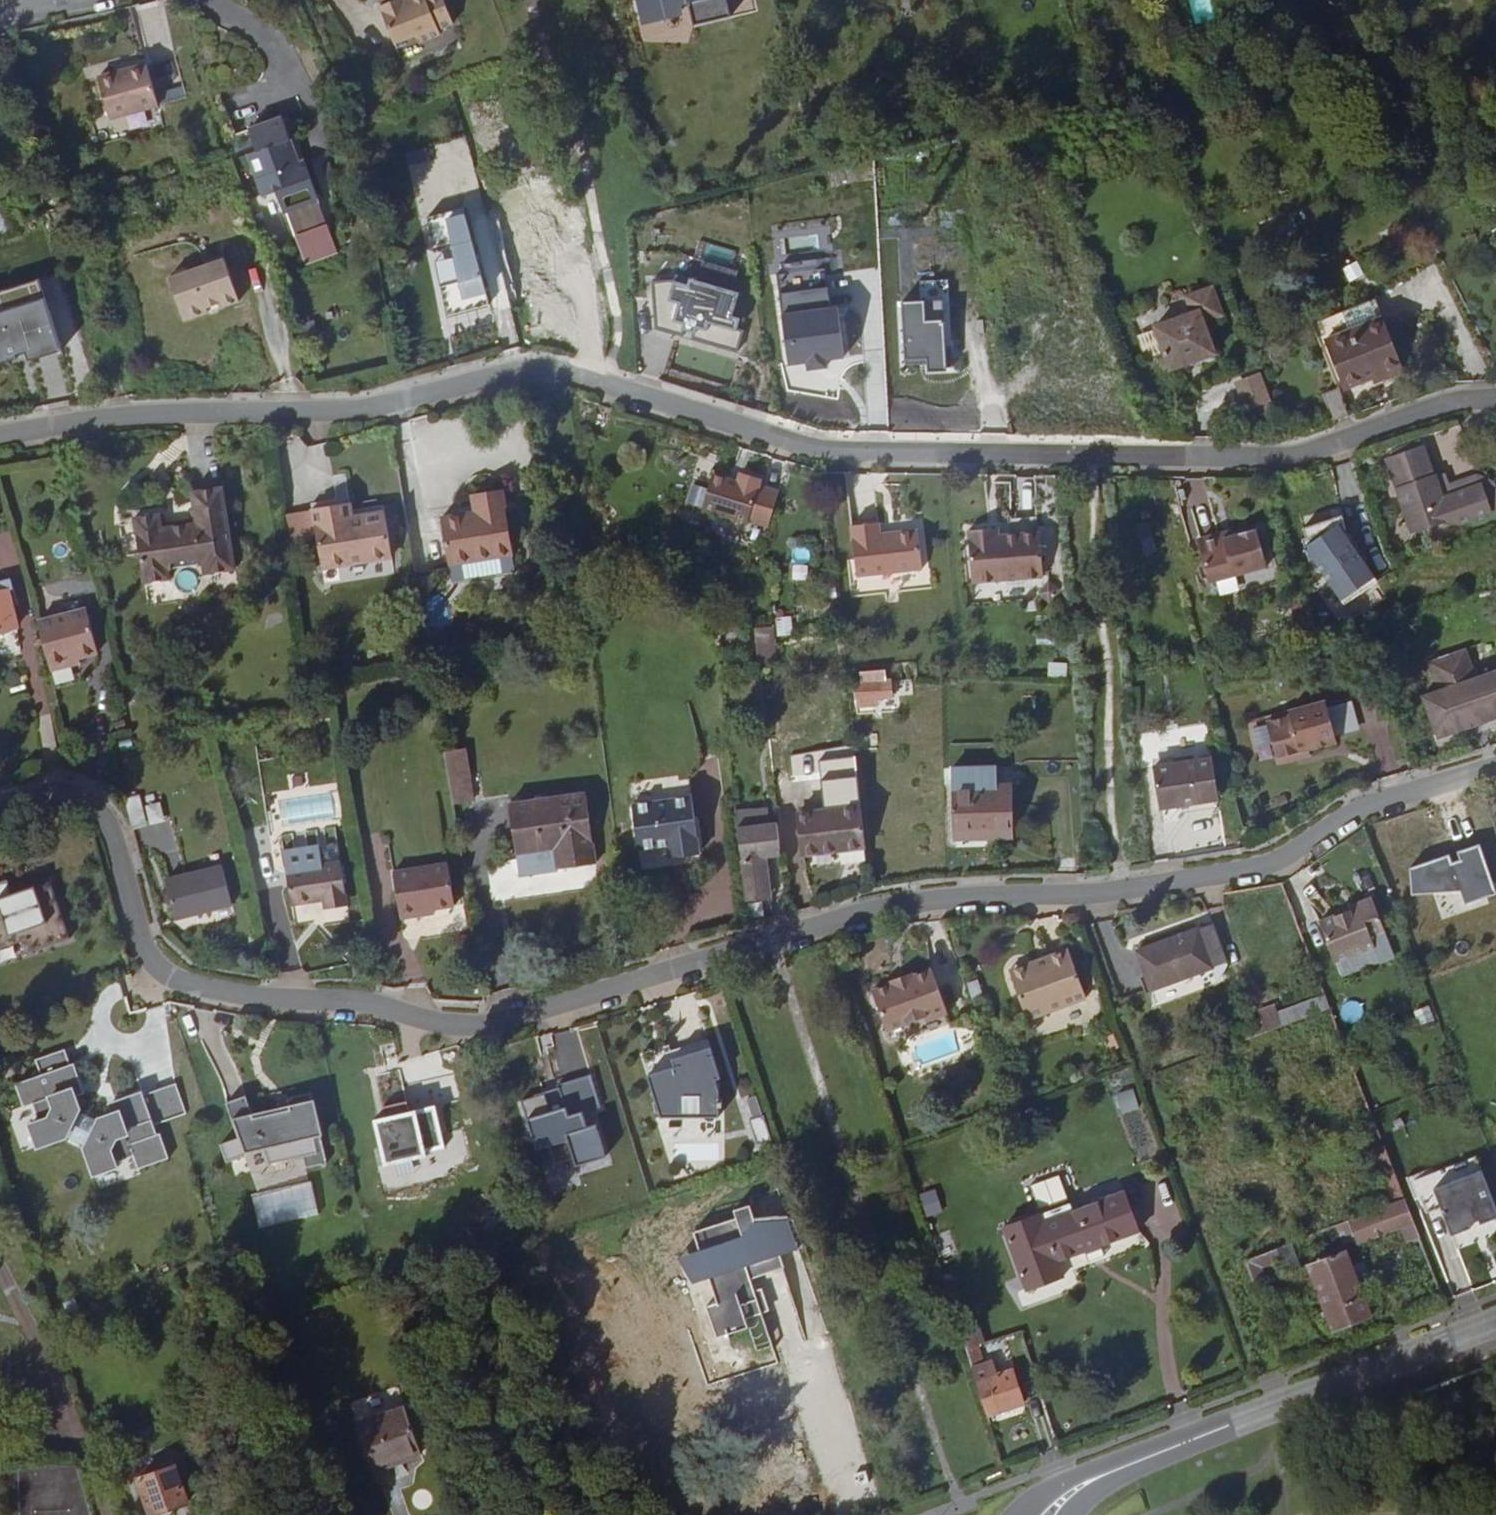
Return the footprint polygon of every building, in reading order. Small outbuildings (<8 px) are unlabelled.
[(373,6),(388,43),(410,34),(413,42),(434,34),(432,29),(447,23),(438,0),(376,0),(373,6)] [(639,16),(688,3),(693,25),(730,15),(726,0),(635,0),(639,16)] [(1192,23),(1214,19),(1210,0),(1188,0),(1192,23)] [(414,42),(413,42),(410,34),(388,43),(396,62),(417,55),(414,42)] [(567,44),(568,50),(584,45),(582,40),(567,44)] [(136,46),(88,61),(101,103),(149,88),(136,46)] [(930,95),(943,91),(941,85),(928,89),(930,95)] [(298,159),(283,113),(252,123),(258,144),(251,147),(264,190),(276,186),(283,206),(318,195),(306,156),(298,159)] [(362,206),(350,208),(353,220),(365,218),(362,206)] [(261,207),(255,209),(262,232),(268,230),(261,207)] [(465,207),(424,217),(448,316),(489,306),(465,207)] [(0,212),(0,239),(13,235),(5,210),(0,212)] [(1343,266),(1348,281),(1363,276),(1358,261),(1343,266)] [(825,268),(777,274),(789,366),(843,359),(837,308),(830,308),(825,268)] [(225,319),(244,314),(231,270),(175,287),(188,331),(212,324),(210,318),(224,314),(225,319)] [(0,287),(0,364),(60,345),(37,275),(0,287)] [(685,283),(672,280),(652,281),(656,329),(740,353),(750,317),(737,313),(743,291),(688,275),(685,283)] [(947,279),(921,281),(923,297),(948,295),(947,279)] [(1185,319),(1147,334),(1164,377),(1210,360),(1197,328),(1215,320),(1205,293),(1179,303),(1185,319)] [(1349,387),(1378,375),(1406,362),(1378,296),(1355,306),(1320,322),(1349,387)] [(922,300),(901,301),(906,363),(926,361),(927,372),(945,371),(941,322),(924,323),(922,300)] [(212,324),(225,319),(224,314),(210,318),(212,324)] [(1410,370),(1406,362),(1378,375),(1381,383),(1410,370)] [(1261,371),(1236,380),(1249,418),(1274,410),(1261,371)] [(1325,391),(1332,421),(1349,417),(1342,387),(1325,391)] [(1419,446),(1384,459),(1393,481),(1410,527),(1460,508),(1455,495),(1440,501),(1419,446)] [(726,478),(702,470),(691,505),(735,519),(747,479),(728,473),(726,478)] [(225,484),(193,491),(199,516),(231,509),(225,484)] [(481,502),(449,507),(456,555),(515,545),(505,485),(479,490),(481,502)] [(1473,489),(1455,495),(1460,508),(1478,501),(1473,489)] [(355,506),(347,507),(349,519),(357,518),(355,506)] [(327,569),(357,565),(349,519),(347,507),(318,512),(327,569)] [(243,566),(231,509),(199,516),(199,517),(166,524),(163,510),(127,517),(144,586),(176,580),(173,563),(205,557),(209,573),(243,566)] [(357,518),(349,519),(357,565),(395,560),(388,513),(357,518)] [(873,530),(872,519),(844,522),(849,572),(915,565),(912,530),(909,530),(905,526),(892,528),(889,532),(880,533),(880,529),(873,530)] [(1375,581),(1341,519),(1308,544),(1337,607),(1375,581)] [(1200,532),(1196,540),(1208,578),(1265,559),(1253,521),(1231,529),(1220,532),(1213,528),(1200,532)] [(1213,528),(1220,532),(1231,529),(1229,523),(1213,528)] [(1049,574),(1045,529),(1004,533),(997,534),(996,527),(973,529),(978,581),(1049,574)] [(14,628),(3,583),(0,584),(0,632),(14,628)] [(36,622),(49,671),(66,667),(65,662),(95,654),(84,609),(36,622)] [(779,661),(771,633),(756,637),(764,665),(779,661)] [(1421,708),(1434,746),(1495,725),(1495,682),(1475,689),(1465,661),(1428,674),(1438,702),(1421,708)] [(848,695),(874,692),(872,678),(863,679),(863,682),(854,683),(853,677),(846,678),(848,695)] [(872,678),(874,692),(884,691),(883,677),(872,678)] [(1286,709),(1272,714),(1283,749),(1290,753),(1303,749),(1307,742),(1315,739),(1333,733),(1321,693),(1284,704),(1286,709)] [(1284,704),(1270,709),(1272,714),(1286,709),(1284,704)] [(1434,746),(1436,751),(1495,730),(1495,725),(1434,746)] [(846,732),(848,760),(857,759),(856,747),(869,745),(868,731),(846,732)] [(1307,742),(1303,749),(1317,745),(1315,739),(1307,742)] [(1228,797),(1220,755),(1164,766),(1172,807),(1228,797)] [(446,771),(452,806),(471,803),(465,768),(446,771)] [(946,849),(966,849),(966,839),(1006,838),(1005,797),(985,798),(984,780),(944,782),(946,849)] [(1004,780),(984,780),(985,798),(1005,797),(1004,780)] [(592,864),(583,791),(507,800),(512,852),(551,847),(553,868),(592,864)] [(795,840),(856,834),(852,796),(790,802),(795,840)] [(631,805),(636,850),(666,847),(667,852),(677,851),(678,858),(697,856),(691,799),(631,805)] [(133,804),(126,806),(129,819),(132,832),(140,829),(133,804)] [(1106,806),(1099,807),(1102,822),(1108,821),(1106,806)] [(770,815),(763,816),(767,849),(773,848),(770,815)] [(737,818),(746,893),(763,891),(760,870),(763,870),(761,850),(767,849),(763,816),(737,818)] [(966,839),(966,849),(1007,848),(1006,838),(966,839)] [(1459,885),(1464,903),(1495,894),(1495,890),(1483,844),(1405,866),(1414,898),(1459,885)] [(677,851),(667,852),(667,859),(678,858),(677,851)] [(338,860),(315,864),(322,898),(323,903),(344,899),(338,860)] [(315,864),(288,868),(295,902),(322,898),(315,864)] [(186,877),(195,916),(232,907),(223,868),(186,877)] [(288,868),(284,869),(290,903),(295,902),(288,868)] [(450,872),(394,879),(399,921),(455,914),(450,872)] [(9,877),(0,880),(0,946),(25,939),(27,951),(68,941),(52,882),(35,886),(36,892),(15,898),(13,892),(9,877)] [(175,921),(195,916),(186,877),(166,882),(175,921)] [(35,886),(13,892),(15,898),(36,892),(35,886)] [(1340,907),(1314,917),(1330,958),(1370,942),(1366,930),(1379,925),(1366,893),(1339,904),(1340,907)] [(322,898),(295,902),(296,907),(323,903),(322,898)] [(1213,925),(1197,930),(1213,968),(1227,963),(1213,925)] [(1136,952),(1150,991),(1213,968),(1197,930),(1136,952)] [(1052,956),(1069,1006),(1084,1001),(1066,951),(1052,956)] [(1032,1019),(1069,1006),(1052,956),(1043,959),(1044,964),(1016,974),(1032,1019)] [(1014,970),(1016,974),(1044,964),(1043,959),(1014,970)] [(930,972),(922,974),(936,1014),(943,1011),(930,972)] [(927,1022),(937,1018),(936,1014),(922,974),(911,977),(911,974),(888,982),(889,984),(870,991),(884,1030),(922,1018),(927,1022)] [(1277,1013),(1281,1027),(1329,1009),(1324,996),(1277,1013)] [(1259,1010),(1267,1032),(1281,1027),(1277,1013),(1274,1005),(1259,1010)] [(1431,1006),(1415,1010),(1419,1025),(1435,1022),(1431,1006)] [(632,1050),(653,1114),(657,1114),(676,1113),(676,1111),(692,1111),(692,1113),(711,1113),(711,1111),(711,1105),(714,1105),(714,1095),(711,1095),(711,1087),(707,1075),(711,1074),(698,1035),(661,1048),(659,1041),(632,1050)] [(62,1143),(80,1115),(71,1096),(81,1093),(73,1069),(69,1071),(65,1057),(36,1068),(40,1080),(15,1088),(22,1112),(32,1109),(37,1127),(28,1130),(35,1152),(62,1143)] [(607,1151),(596,1119),(588,1122),(583,1105),(601,1099),(589,1070),(556,1080),(563,1102),(549,1107),(543,1090),(521,1097),(537,1146),(543,1164),(553,1161),(574,1154),(577,1161),(607,1151)] [(1136,1090),(1117,1092),(1120,1112),(1138,1110),(1136,1090)] [(307,1092),(296,1095),(320,1161),(322,1161),(307,1092)] [(156,1143),(153,1134),(186,1124),(176,1093),(143,1104),(142,1100),(114,1109),(118,1121),(99,1127),(81,1155),(88,1176),(161,1148),(159,1142),(156,1143)] [(320,1161),(296,1095),(284,1099),(288,1111),(251,1123),(243,1099),(242,1099),(250,1123),(266,1167),(298,1156),(301,1167),(320,1161)] [(757,1143),(770,1140),(759,1095),(746,1098),(757,1143)] [(250,1123),(242,1099),(224,1105),(235,1141),(217,1147),(222,1164),(260,1152),(265,1167),(266,1167),(250,1123)] [(448,1162),(438,1119),(412,1125),(410,1115),(386,1120),(389,1131),(377,1134),(388,1180),(430,1170),(429,1166),(448,1162)] [(1371,1150),(1393,1203),(1404,1198),(1400,1189),(1383,1145),(1371,1150)] [(166,1163),(161,1148),(88,1176),(90,1182),(112,1175),(111,1171),(130,1165),(132,1172),(134,1179),(161,1170),(166,1163)] [(1438,1183),(1448,1231),(1495,1221),(1495,1197),(1491,1172),(1438,1183)] [(1404,1198),(1419,1236),(1438,1228),(1419,1181),(1413,1184),(1400,1189),(1404,1198)] [(930,1214),(942,1210),(935,1190),(923,1194),(930,1214)] [(1121,1193),(1043,1221),(1056,1259),(1100,1243),(1101,1245),(1135,1232),(1121,1193)] [(1415,1239),(1419,1236),(1404,1198),(1393,1203),(1334,1225),(1343,1248),(1408,1224),(1415,1239)] [(734,1234),(696,1247),(710,1287),(800,1257),(784,1209),(775,1212),(778,1221),(755,1240),(738,1246),(734,1234)] [(1053,1260),(1056,1259),(1043,1221),(1039,1222),(1036,1214),(1000,1226),(1022,1290),(1059,1277),(1053,1260)] [(1066,1271),(1110,1258),(1107,1247),(1063,1260),(1066,1271)] [(1273,1249),(1248,1258),(1258,1283),(1266,1280),(1261,1266),(1277,1258),(1273,1249)] [(1344,1251),(1308,1265),(1332,1330),(1369,1317),(1344,1251)] [(967,1316),(976,1342),(985,1339),(977,1313),(967,1316)] [(967,1316),(956,1320),(965,1348),(977,1344),(976,1342),(967,1316)] [(965,1348),(975,1377),(986,1373),(977,1344),(965,1348)] [(1012,1372),(977,1383),(988,1418),(1023,1405),(1012,1372)] [(405,1406),(359,1423),(376,1470),(421,1452),(405,1406)] [(142,1477),(153,1514),(155,1514),(189,1505),(177,1467),(142,1477)]
